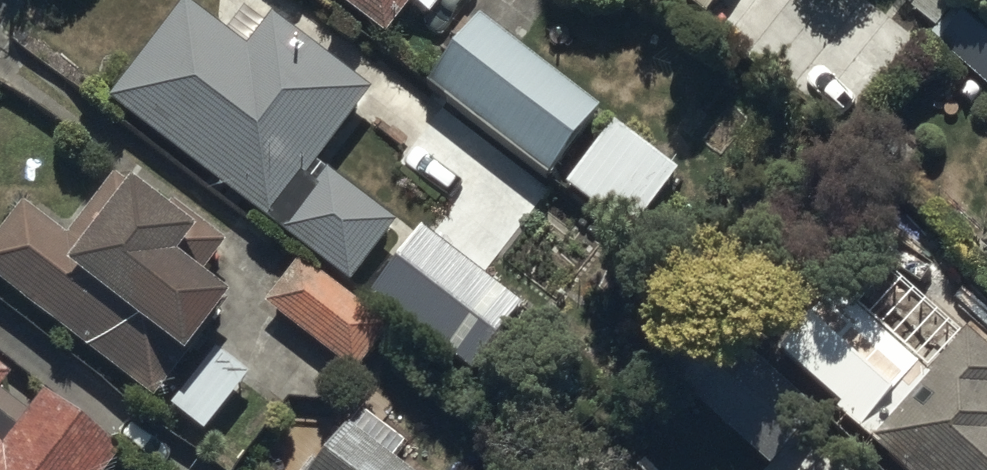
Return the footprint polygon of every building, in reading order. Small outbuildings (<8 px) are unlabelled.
[(386,39),(413,3),(431,17),(444,0),(335,0),(386,39)] [(703,20),(719,0),(677,0),(703,20)] [(940,46),(986,87),(986,0),(980,0),(940,46)] [(185,2),(108,101),(349,288),(397,227),(319,165),(375,93),(275,16),(269,25),(246,7),(226,33),(185,2)] [(444,104),(544,177),(550,181),(601,111),(475,19),(424,90),(444,104)] [(680,175),(612,123),(564,185),(632,238),(680,175)] [(0,232),(0,285),(154,403),(158,398),(206,434),(251,375),(205,339),(233,303),(204,281),(231,247),(174,203),(167,212),(134,187),(132,190),(115,178),(66,240),(21,205),(0,232)] [(905,314),(955,255),(919,226),(870,285),(905,314)] [(979,248),(986,255),(986,238),(979,248)] [(965,334),(876,445),(908,469),(986,469),(986,351),(965,334)] [(127,453),(49,393),(33,414),(6,393),(17,379),(0,367),(0,469),(114,469),(127,453)] [(393,461),(406,445),(362,410),(320,463),(314,458),(305,469),(404,469),(393,461)]
